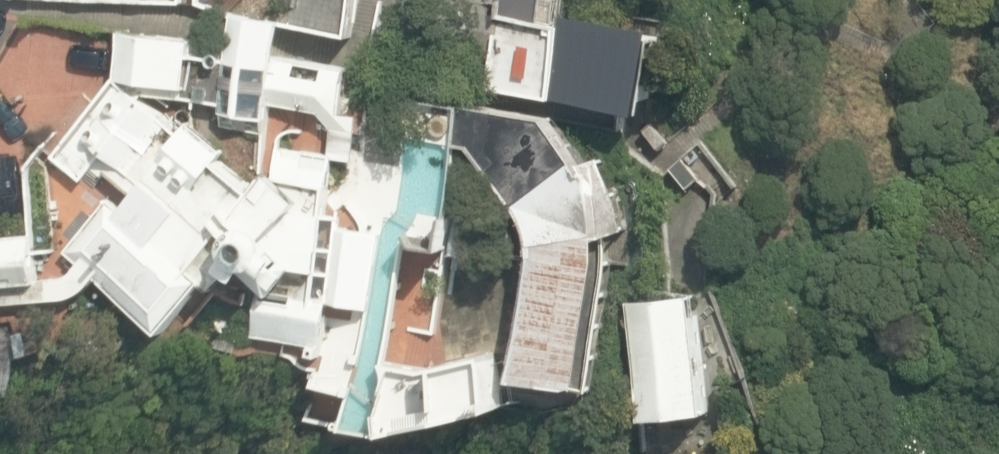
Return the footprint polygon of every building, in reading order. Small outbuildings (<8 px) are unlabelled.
[(290,27),(352,37),(358,0),(294,0),(290,27)] [(555,100),(566,26),(543,22),(500,16),(502,0),(462,0),(458,29),(496,34),(492,64),(488,90),(555,100)] [(543,22),(546,0),(502,0),(500,16),(543,22)] [(566,26),(555,100),(648,114),(661,28),(568,14),(566,26)] [(270,105),(278,55),(282,26),(235,19),(231,47),(196,42),(188,90),(148,84),(146,96),(222,108),(219,127),(266,135),(270,105)] [(496,34),(458,29),(454,59),(492,64),(496,34)] [(85,255),(103,270),(97,278),(162,335),(204,284),(212,291),(229,273),(239,281),(244,274),(248,270),(253,270),(258,270),(261,269),(270,276),(284,259),(273,250),(272,246),(271,242),(270,239),(268,237),(296,210),(303,204),(273,176),(259,191),(219,161),(229,150),(191,121),(184,130),(143,99),(146,96),(148,84),(188,90),(196,42),(122,30),(115,77),(50,156),(80,183),(85,177),(96,186),(106,174),(131,195),(120,208),(108,198),(63,252),(78,264),(85,255)] [(349,67),(278,55),(270,105),(320,113),(329,124),(325,154),(333,155),(333,158),(354,161),(358,135),(360,116),(342,113),(349,67)] [(533,258),(514,381),(581,391),(594,393),(613,272),(615,259),(615,248),(613,236),(638,229),(613,156),(588,164),(586,161),(553,116),(466,103),(412,95),(409,123),(370,117),(368,136),(363,135),(358,135),(354,161),(333,158),(326,214),(318,272),(313,302),(271,296),(258,295),(252,337),(314,346),(312,355),(322,357),(317,387),(358,394),(352,428),(397,435),(459,422),(509,409),(494,352),(444,365),(429,368),(398,362),(389,361),(406,244),(411,238),(446,245),(533,258)] [(248,270),(244,274),(271,296),(313,302),(318,272),(326,214),(333,158),(333,155),(325,154),(278,147),(273,176),(303,204),(296,210),(268,237),(270,239),(271,242),(272,246),(273,250),(284,259),(270,276),(261,269),(258,270),(253,270),(248,270)] [(103,270),(85,255),(78,264),(73,271),(70,274),(65,276),(56,277),(38,279),(33,233),(0,236),(0,305),(67,300),(78,296),(87,291),(92,284),(97,278),(103,270)] [(708,415),(695,295),(630,302),(643,422),(708,415)]
